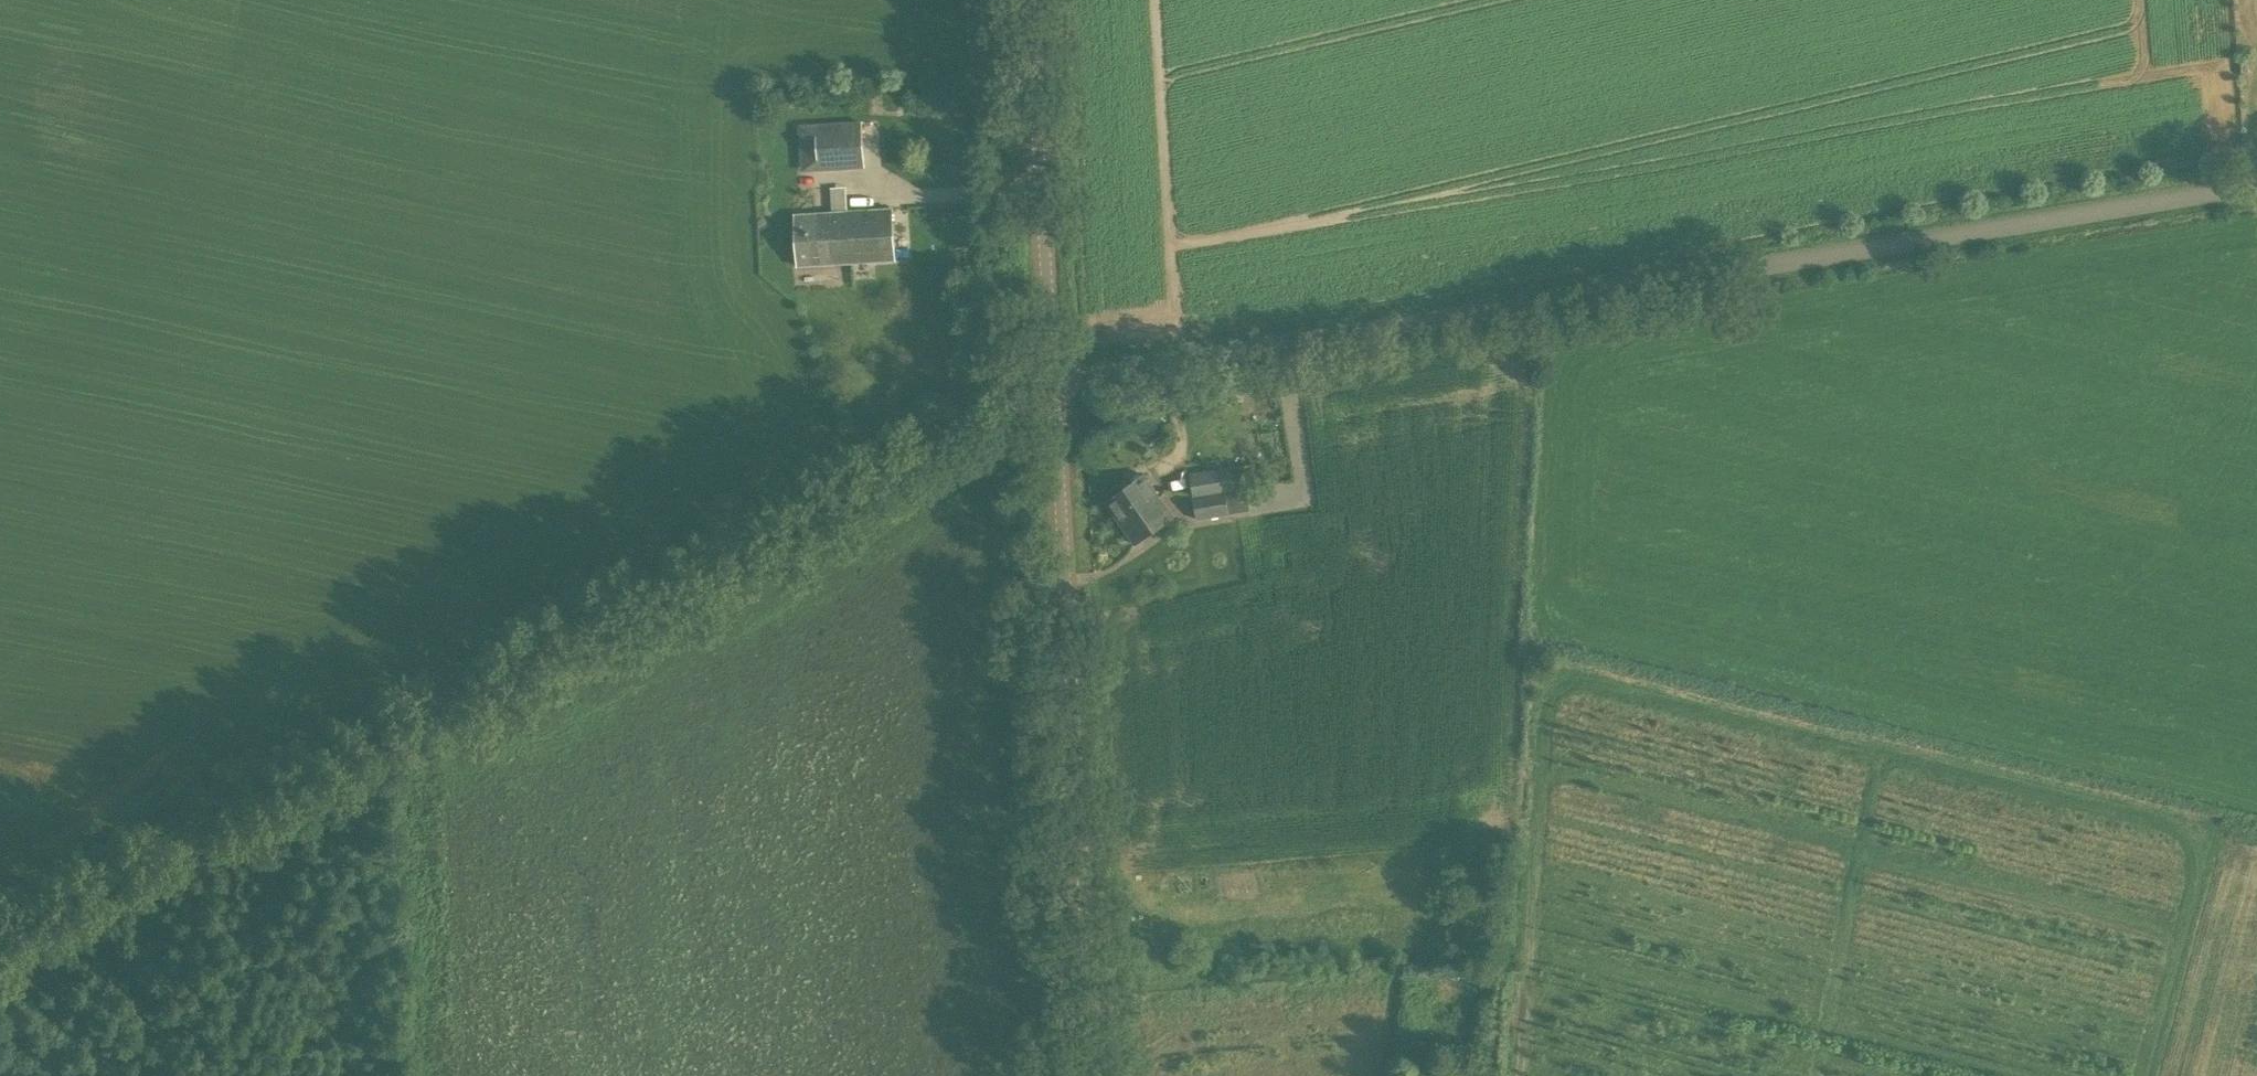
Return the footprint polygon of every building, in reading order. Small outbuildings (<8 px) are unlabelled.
[(801,172),(864,167),(860,120),(797,125),(801,172)] [(798,265),(895,260),(892,209),(795,215),(798,265)] [(1197,518),(1229,513),(1226,492),(1247,489),(1243,465),(1190,473),(1197,518)] [(1106,502),(1119,520),(1157,493),(1145,475),(1106,502)] [(1135,543),(1173,516),(1157,493),(1119,520),(1135,543)]
